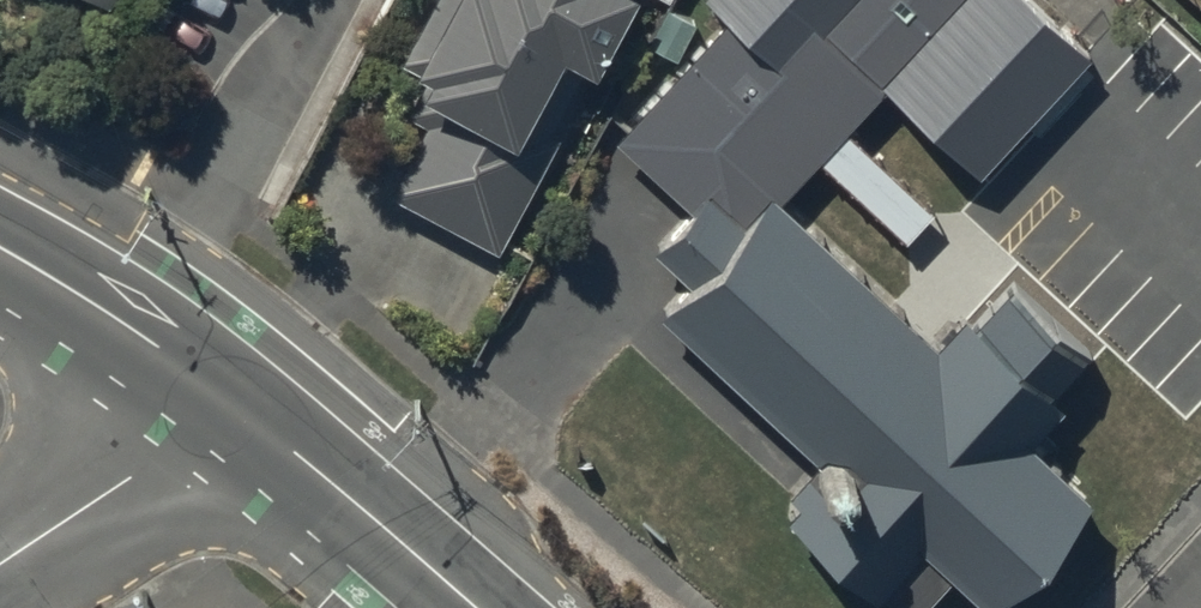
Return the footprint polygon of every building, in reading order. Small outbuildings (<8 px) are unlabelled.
[(406,52),(429,64),(410,100),(430,111),(393,181),(491,233),(616,0),(434,0),(406,52)] [(733,12),(619,134),(691,201),(705,186),(737,215),(764,186),(804,143),(831,114),(874,68),(985,176),(1094,55),(1035,0),(719,0),(733,12)] [(1200,14),(1200,0),(1186,0),(1200,14)] [(934,208),(831,114),(804,143),(905,239),(934,208)] [(764,186),(737,215),(705,186),(691,201),(650,244),(685,276),(657,306),(829,466),(788,509),(872,587),(879,580),(909,607),(912,607),(949,568),(982,599),(1084,491),(1023,434),(1055,401),(990,341),(964,317),(937,346),(892,304),(764,186)]
